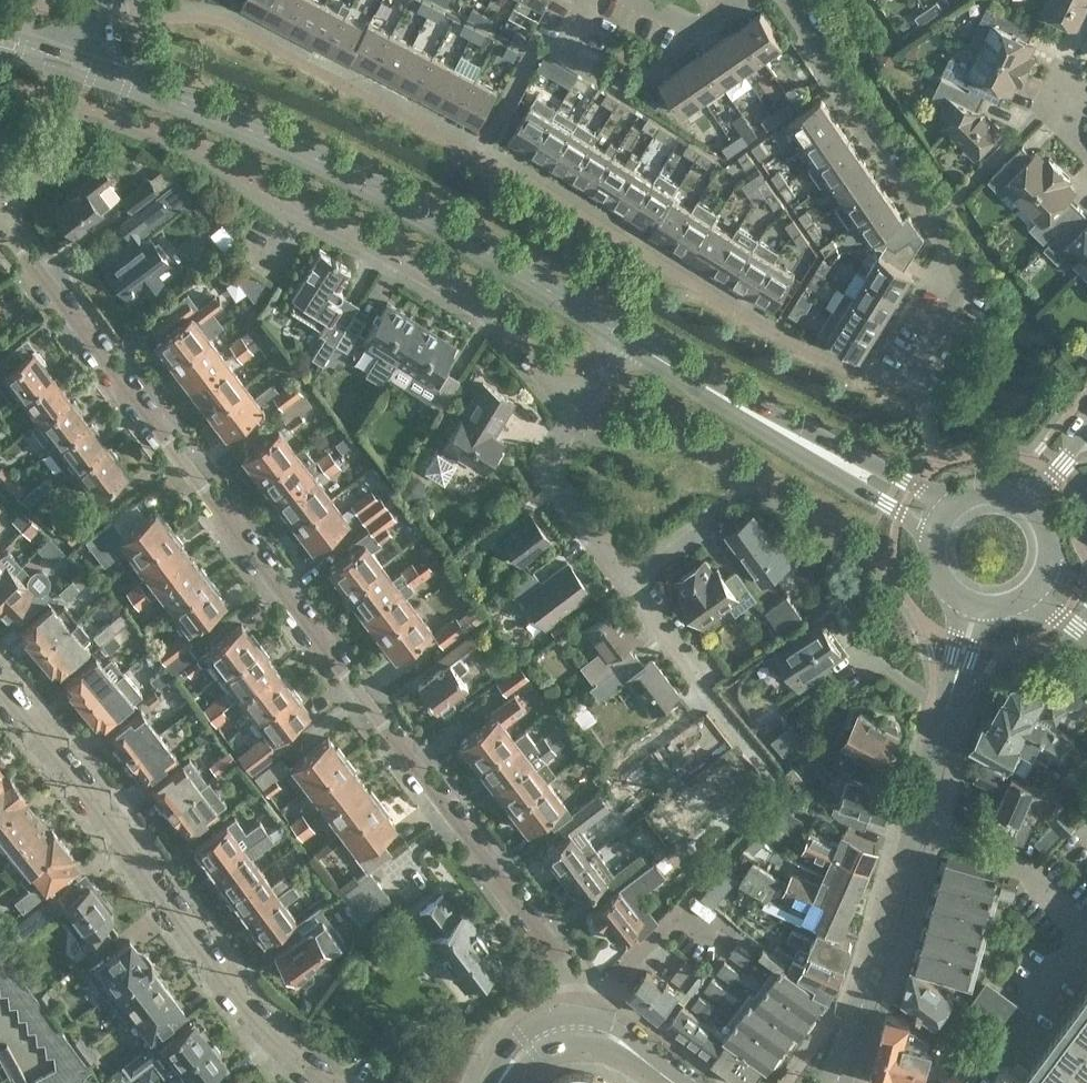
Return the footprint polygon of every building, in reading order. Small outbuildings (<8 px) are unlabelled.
[(265,14),(273,0),(244,0),(243,2),(265,14)] [(286,25),(300,0),(273,0),(265,14),(286,25)] [(308,37),(325,3),(320,0),(300,0),(286,25),(308,37)] [(428,14),(433,4),(425,0),(422,0),(418,8),(428,14)] [(932,15),(943,7),(938,0),(927,8),(932,15)] [(1043,11),(1076,26),(1086,2),(1086,0),(1048,0),(1043,11)] [(343,1),(338,10),(325,3),(308,37),(329,48),(347,14),(346,14),(351,5),(343,1)] [(440,19),(445,10),(433,4),(428,14),(440,19)] [(991,28),(982,47),(1028,69),(1033,56),(1028,53),(1034,41),(1030,39),(1036,26),(1013,16),(1009,16),(987,6),(979,23),(991,28)] [(468,16),(479,22),(484,12),(473,7),(468,16)] [(932,15),(927,8),(916,16),(921,23),(932,15)] [(490,27),(495,18),(484,12),(479,22),(490,27)] [(741,26),(763,58),(783,43),(761,12),(741,26)] [(329,48),(350,59),(351,59),(353,55),(352,55),(368,25),(367,25),(347,14),(329,48)] [(391,32),(370,21),(369,21),(367,25),(368,25),(352,55),(353,55),(373,66),(391,32)] [(460,30),(471,36),(476,27),(465,21),(460,30)] [(763,58),(741,26),(721,40),(743,71),(763,58)] [(482,42),(486,33),(487,32),(476,27),(471,36),(482,42)] [(516,30),(512,38),(522,44),(527,35),(516,30)] [(373,66),(395,77),(413,44),(391,32),(373,66)] [(721,40),(702,53),(723,85),(743,71),(721,40)] [(395,77),(416,89),(434,55),(413,44),(395,77)] [(515,59),(518,52),(519,50),(508,45),(504,53),(515,59)] [(976,88),(975,90),(985,94),(985,95),(1000,102),(1006,90),(1010,91),(1016,79),(1022,81),(1028,69),(982,47),(973,66),(961,60),(953,77),(976,88)] [(704,98),(723,85),(702,53),(682,67),(704,98)] [(416,89),(437,100),(455,66),(434,55),(416,89)] [(574,82),(579,74),(548,55),(541,66),(572,85),(574,82)] [(437,100),(458,111),(476,77),(455,66),(437,100)] [(683,113),(704,98),(682,67),(661,81),(683,113)] [(591,81),(589,79),(580,74),(574,82),(586,90),(591,81)] [(978,108),(985,95),(985,94),(975,90),(974,92),(942,76),(933,96),(947,103),(943,110),(959,117),(949,127),(976,154),(1001,129),(982,110),(978,108)] [(498,89),(476,77),(458,111),(481,123),(498,89)] [(602,100),(614,107),(619,99),(607,92),(602,100)] [(791,99),(797,107),(807,100),(802,92),(791,99)] [(511,136),(532,150),(552,117),(558,108),(537,95),(511,136)] [(804,141),(836,119),(821,98),(790,120),(804,141)] [(627,115),(632,107),(619,99),(614,107),(627,115)] [(797,107),(791,99),(782,106),(787,114),(797,107)] [(772,113),(777,120),(787,114),(782,106),(772,113)] [(558,108),(552,117),(532,150),(552,162),(578,121),(558,108)] [(777,120),(772,113),(762,119),(768,127),(777,120)] [(643,125),(655,133),(660,125),(648,117),(643,125)] [(836,119),(804,141),(818,161),(849,139),(836,119)] [(598,133),(578,121),(552,162),(572,175),(593,142),(598,133)] [(667,140),(672,132),(660,125),(655,133),(667,140)] [(732,140),(738,148),(749,141),(743,132),(732,140)] [(849,139),(818,161),(809,167),(822,186),(831,180),(863,158),(849,139)] [(738,148),(732,140),(722,146),(728,155),(738,148)] [(752,146),(760,158),(768,152),(760,140),(752,146)] [(572,175),(593,188),(613,155),(618,147),(611,142),(606,150),(593,142),(572,175)] [(684,151),(696,158),(701,150),(689,143),(684,151)] [(1010,188),(1024,202),(1060,166),(1050,157),(1046,161),(1036,151),(1033,154),(1023,145),(989,179),(1003,194),(1010,188)] [(708,166),(713,158),(701,150),(696,158),(708,166)] [(747,167),(755,161),(746,150),(738,155),(747,167)] [(634,168),(639,159),(631,155),(626,163),(613,155),(593,188),(613,200),(634,168)] [(863,158),(831,180),(845,200),(876,178),(863,158)] [(89,194),(111,177),(103,166),(68,193),(72,197),(57,209),(73,231),(101,210),(89,194)] [(1070,176),(1060,166),(1024,202),(1039,217),(1030,226),(1044,241),(1059,226),(1061,228),(1080,208),(1069,197),(1076,190),(1066,181),(1070,176)] [(654,180),(634,168),(613,200),(633,213),(654,180)] [(780,187),(788,181),(780,169),(772,175),(780,187)] [(680,185),(659,172),(659,171),(654,180),(633,213),(653,225),(654,226),(672,197),(673,197),(680,185)] [(131,212),(160,190),(149,176),(121,198),(131,212)] [(767,196),(775,190),(766,178),(759,184),(767,196)] [(876,178),(845,200),(836,206),(850,226),(858,220),(890,198),(876,178)] [(788,181),(780,187),(788,198),(796,193),(788,181)] [(775,190),(767,196),(775,207),(783,202),(775,190)] [(102,261),(112,274),(127,293),(141,283),(147,291),(162,280),(141,252),(151,245),(137,227),(165,205),(157,195),(121,223),(133,238),(102,261)] [(651,229),(672,242),(693,210),(673,197),(672,197),(654,226),(653,225),(651,229)] [(911,239),(917,248),(924,237),(908,214),(904,217),(890,198),(858,220),(873,240),(881,235),(886,243),(896,249),(911,239)] [(719,213),(699,201),(693,210),(672,242),(692,255),(713,222),(713,223),(719,213)] [(807,226),(816,220),(807,208),(799,214),(807,226)] [(1080,208),(1061,228),(1062,229),(1044,247),(1059,261),(1068,252),(1083,267),(1086,263),(1086,214),(1080,208)] [(794,236),(802,230),(794,218),(786,223),(794,236)] [(816,220),(807,226),(815,238),(824,232),(816,220)] [(733,235),(713,223),(713,222),(692,255),(713,268),(733,235)] [(713,268),(733,281),(759,239),(739,226),(733,235),(713,268)] [(802,230),(794,236),(802,247),(810,241),(802,230)] [(820,246),(826,254),(838,246),(832,238),(820,246)] [(759,239),(733,281),(753,293),(774,260),(774,261),(780,252),(759,239)] [(896,249),(886,243),(867,274),(900,295),(913,273),(905,268),(917,248),(911,239),(896,249)] [(318,332),(325,336),(312,357),(322,363),(335,342),(336,343),(355,313),(331,299),(333,295),(335,296),(337,296),(339,295),(342,292),(343,290),(342,288),(341,286),(340,285),(350,268),(337,260),(337,258),(333,255),(332,257),(328,254),(329,253),(320,248),(313,260),(292,295),(296,298),(290,307),(321,327),(318,332)] [(815,270),(824,276),(831,263),(823,258),(815,270)] [(255,259),(237,269),(252,295),(270,284),(255,259)] [(795,274),(774,261),(774,260),(753,293),(775,307),(795,274)] [(845,289),(887,315),(900,295),(867,274),(866,275),(858,269),(845,289)] [(824,276),(815,270),(808,282),(816,288),(824,276)] [(833,309),(874,335),(887,315),(845,289),(833,309)] [(803,290),(790,312),(798,317),(801,312),(807,311),(812,302),(811,295),(803,290)] [(156,339),(164,350),(162,351),(170,362),(208,333),(200,323),(208,316),(208,315),(222,304),(214,294),(191,312),(156,339)] [(364,340),(397,360),(421,322),(388,301),(364,340)] [(874,335),(833,309),(824,324),(822,329),(824,334),(861,356),(874,335)] [(366,320),(355,313),(336,343),(347,350),(366,320)] [(228,344),(235,352),(247,342),(248,343),(269,327),(262,319),(242,335),(241,334),(228,344)] [(421,322),(397,360),(388,375),(405,386),(414,372),(431,382),(455,343),(421,322)] [(11,342),(4,331),(0,334),(0,346),(2,349),(11,342)] [(180,374),(182,373),(191,385),(226,358),(208,333),(170,362),(180,374)] [(254,351),(248,343),(247,342),(235,352),(242,361),(254,351)] [(21,395),(50,373),(42,362),(44,360),(37,351),(34,352),(32,349),(22,356),(15,346),(0,357),(0,388),(11,402),(21,395)] [(191,385),(201,399),(199,400),(207,411),(245,383),(226,358),(191,385)] [(441,407),(460,377),(449,371),(430,401),(441,407)] [(21,395),(39,419),(68,397),(59,385),(61,383),(54,374),(52,375),(50,373),(21,395)] [(227,433),(262,406),(272,398),(279,407),(280,408),(301,392),(291,379),(276,391),(271,383),(255,396),(245,383),(207,411),(216,423),(218,422),(227,433)] [(444,445),(446,445),(441,453),(436,451),(424,470),(444,482),(456,463),(452,461),(457,452),(484,469),(502,439),(493,433),(513,400),(483,381),(444,445)] [(243,454),(251,465),(249,466),(257,477),(295,448),(287,437),(295,431),(294,429),(305,421),(299,413),(311,404),(302,392),(301,392),(280,408),(279,407),(275,411),(284,423),(243,454)] [(30,426),(48,450),(87,421),(77,408),(79,406),(72,397),(70,398),(68,397),(39,419),(30,426)] [(90,420),(87,422),(87,421),(48,450),(66,473),(70,470),(105,444),(94,431),(97,429),(90,420)] [(341,451),(354,442),(347,433),(335,442),(341,451)] [(107,443),(105,445),(105,444),(70,470),(82,486),(87,482),(95,493),(125,471),(112,454),(114,452),(107,443)] [(314,459),(304,445),(297,451),(295,448),(257,477),(267,489),(269,488),(278,500),(314,473),(313,472),(315,472),(335,457),(330,451),(319,459),(314,459)] [(316,472),(323,467),(329,475),(341,466),(340,464),(344,462),(339,455),(335,458),(335,457),(315,472),(316,472)] [(6,484),(12,477),(15,475),(2,463),(0,465),(0,479),(6,484)] [(278,500),(287,512),(285,513),(294,525),(332,496),(314,473),(278,500)] [(6,484),(19,495),(27,486),(15,475),(12,477),(6,484)] [(313,545),(349,519),(356,513),(357,514),(364,523),(385,507),(378,498),(377,498),(370,488),(349,504),(350,505),(342,510),(332,496),(294,525),(302,536),(304,534),(313,545)] [(329,567),(337,578),(335,579),(344,591),(382,563),(371,548),(378,542),(379,542),(390,534),(384,526),(394,518),(386,506),(385,507),(364,523),(373,534),(329,567)] [(70,540),(98,518),(91,507),(62,529),(70,540)] [(12,519),(23,530),(34,520),(22,508),(12,519)] [(105,562),(127,545),(137,557),(173,529),(163,517),(161,519),(153,508),(122,531),(111,517),(86,537),(105,562)] [(521,561),(551,538),(529,510),(511,524),(503,514),(476,534),(484,546),(500,534),(521,561)] [(765,579),(797,556),(777,528),(769,534),(755,513),(730,531),(765,579)] [(30,537),(40,526),(34,520),(23,530),(30,537)] [(181,540),(173,529),(137,557),(148,572),(128,588),(134,596),(188,554),(179,542),(181,540)] [(40,543),(52,558),(64,548),(52,533),(40,543)] [(15,571),(22,565),(8,550),(0,554),(0,586),(15,571)] [(162,590),(172,603),(209,576),(200,565),(198,566),(188,554),(134,596),(142,606),(154,596),(154,597),(162,590)] [(547,624),(591,591),(567,559),(542,578),(534,568),(509,587),(517,598),(524,594),(547,624)] [(737,612),(758,597),(738,569),(726,577),(719,567),(715,570),(706,559),(677,579),(686,590),(682,593),(703,622),(730,603),(737,612)] [(392,576),(382,563),(344,591),(353,602),(355,601),(362,611),(417,569),(410,561),(398,571),(398,572),(392,576)] [(362,611),(370,621),(368,622),(377,634),(415,605),(399,584),(405,580),(411,588),(435,570),(428,562),(417,570),(417,569),(362,611)] [(83,564),(67,580),(58,588),(66,597),(91,573),(83,564)] [(25,600),(34,610),(52,594),(47,588),(50,584),(50,577),(47,572),(42,569),(36,569),(31,572),(24,565),(16,572),(15,571),(0,586),(0,610),(1,611),(2,609),(8,616),(25,600)] [(190,627),(189,625),(223,599),(215,589),(216,588),(217,587),(209,576),(172,603),(183,618),(176,623),(183,631),(158,651),(166,662),(192,642),(184,632),(190,627)] [(784,632),(805,617),(788,594),(767,610),(784,632)] [(24,636),(37,652),(77,620),(64,605),(58,610),(51,601),(21,627),(27,634),(24,636)] [(386,645),(388,644),(396,655),(432,628),(415,605),(377,634),(386,645)] [(584,624),(598,613),(593,606),(578,617),(584,624)] [(584,665),(597,681),(610,672),(635,652),(627,642),(636,635),(615,607),(587,628),(603,650),(584,665)] [(465,632),(480,620),(471,608),(457,619),(456,617),(437,632),(444,641),(462,627),(465,632)] [(121,610),(109,620),(116,629),(128,619),(121,610)] [(121,641),(120,640),(138,626),(132,618),(101,643),(109,652),(121,641)] [(58,671),(88,646),(81,637),(87,632),(77,620),(37,652),(50,667),(53,665),(58,671)] [(101,643),(116,629),(109,620),(93,634),(101,643)] [(205,647),(206,649),(197,656),(189,646),(166,662),(166,663),(167,664),(166,665),(173,675),(184,666),(191,675),(202,665),(203,666),(213,658),(223,671),(260,643),(250,630),(248,632),(239,621),(205,647)] [(826,660),(843,650),(823,621),(778,654),(800,685),(829,665),(826,660)] [(462,655),(479,642),(471,631),(454,643),(462,655)] [(268,653),(260,643),(223,671),(233,684),(205,706),(211,713),(273,665),(265,655),(268,653)] [(636,651),(635,652),(610,672),(597,681),(590,687),(599,699),(627,677),(653,711),(679,691),(653,657),(646,663),(636,651)] [(460,653),(459,653),(419,684),(435,706),(438,704),(444,711),(455,703),(450,696),(468,682),(460,671),(469,665),(460,653)] [(110,656),(102,663),(95,656),(66,680),(72,687),(68,690),(81,706),(114,678),(122,671),(110,656)] [(506,692),(528,676),(520,664),(497,681),(506,692)] [(173,675),(166,665),(138,687),(146,696),(169,677),(170,678),(173,675)] [(247,702),(255,714),(292,686),(283,674),(281,676),(273,665),(211,713),(219,723),(229,716),(222,707),(236,697),(242,705),(247,702)] [(175,685),(170,678),(169,677),(146,696),(153,705),(162,698),(161,696),(175,685)] [(1064,706),(1068,708),(1081,704),(1086,694),(1086,692),(1085,685),(1073,678),(1064,680),(1052,700),(1043,695),(1043,694),(1025,683),(1025,679),(1021,677),(1013,680),(1011,684),(1012,688),(1006,698),(1004,697),(993,715),(1023,733),(1025,729),(1040,738),(1048,724),(1052,726),(1064,706)] [(132,700),(114,678),(81,706),(93,720),(97,717),(103,724),(132,700)] [(290,740),(281,729),(306,710),(298,700),(301,698),(292,686),(255,714),(266,728),(261,732),(258,738),(237,754),(250,770),(290,740)] [(461,740),(470,751),(468,752),(477,765),(514,736),(505,723),(514,716),(513,714),(524,706),(513,692),(493,708),(497,713),(461,740)] [(114,744),(124,757),(157,731),(139,708),(110,731),(118,740),(114,744)] [(833,760),(837,762),(853,770),(859,758),(858,758),(861,752),(885,763),(901,731),(898,730),(900,728),(898,722),(892,719),(886,721),(884,723),(862,712),(844,748),(840,746),(833,760)] [(1073,738),(1052,726),(1048,724),(1040,738),(1025,729),(1023,733),(993,715),(988,724),(985,722),(973,742),(1015,767),(1015,766),(1024,772),(1036,753),(1046,759),(1051,751),(1061,757),(1073,738)] [(201,743),(215,731),(209,723),(195,735),(201,743)] [(485,775),(487,774),(495,784),(554,739),(549,731),(535,741),(525,728),(514,736),(477,765),(485,775)] [(146,776),(175,754),(157,731),(124,757),(134,769),(138,766),(146,776)] [(817,751),(824,746),(813,731),(806,737),(817,751)] [(291,761),(308,785),(345,757),(337,745),(334,747),(326,735),(291,761)] [(495,784),(502,794),(500,796),(509,807),(546,778),(547,779),(555,772),(545,758),(563,745),(557,737),(554,739),(495,784)] [(801,757),(812,748),(806,740),(794,748),(801,757)] [(225,766),(227,765),(237,757),(231,749),(219,758),(225,766)] [(276,777),(290,766),(281,754),(254,775),(269,795),(282,785),(276,777)] [(308,785),(325,807),(360,781),(352,770),(354,768),(345,757),(308,785)] [(199,786),(190,773),(196,768),(188,758),(182,763),(181,762),(152,785),(159,794),(155,797),(166,811),(199,786)] [(1021,818),(1037,784),(1014,774),(1013,776),(982,762),(974,778),(1005,792),(997,809),(1001,811),(994,826),(1026,841),(1033,823),(1021,818)] [(803,793),(811,786),(794,765),(785,772),(803,793)] [(0,769),(0,780),(8,774),(8,773),(10,772),(8,769),(3,773),(0,769)] [(603,769),(592,777),(601,789),(612,781),(603,769)] [(10,772),(8,773),(8,774),(0,780),(0,817),(28,794),(10,772)] [(887,817),(896,790),(849,775),(841,801),(836,799),(831,816),(865,827),(870,812),(887,817)] [(558,794),(547,779),(546,778),(509,807),(526,830),(545,816),(553,827),(572,812),(564,802),(558,794)] [(199,786),(166,811),(176,824),(180,822),(187,831),(197,823),(201,828),(220,813),(216,808),(225,801),(208,779),(199,786)] [(325,807),(341,828),(378,800),(369,789),(367,790),(360,781),(325,807)] [(1079,817),(1086,809),(1086,801),(1075,790),(1063,802),(1070,807),(1079,817)] [(554,868),(557,866),(563,873),(597,847),(583,828),(610,807),(599,793),(598,793),(597,792),(577,807),(578,808),(558,824),(567,835),(546,851),(548,854),(545,856),(554,868)] [(4,837),(0,840),(0,842),(7,851),(43,822),(26,802),(31,798),(28,794),(0,817),(0,832),(4,837)] [(387,895),(367,869),(393,849),(383,837),(389,832),(387,829),(393,824),(384,813),(387,811),(378,800),(341,828),(358,850),(355,853),(366,868),(337,890),(347,903),(344,905),(355,920),(387,895)] [(1070,807),(1063,802),(1062,802),(1063,803),(1050,816),(1065,831),(1079,817),(1070,807)] [(289,821),(296,830),(309,820),(303,811),(289,821)] [(809,840),(870,868),(879,847),(844,831),(839,842),(813,831),(813,830),(793,821),(785,812),(776,821),(809,840)] [(200,860),(204,860),(211,869),(266,828),(260,819),(246,829),(235,814),(193,845),(196,849),(195,852),(200,860)] [(303,839),(316,829),(309,820),(296,830),(303,839)] [(775,821),(767,829),(780,838),(786,829),(775,821)] [(48,829),(43,822),(7,851),(24,872),(62,841),(51,827),(48,829)] [(223,891),(227,891),(227,892),(259,869),(249,855),(273,838),(266,828),(211,869),(219,881),(218,884),(223,891)] [(750,862),(765,848),(757,839),(742,853),(750,862)] [(870,868),(809,840),(805,849),(831,861),(826,873),(861,889),(870,868)] [(75,856),(62,841),(24,872),(20,876),(29,887),(14,899),(23,910),(77,866),(71,859),(75,856)] [(578,894),(579,894),(581,897),(601,881),(610,892),(649,862),(642,852),(616,872),(598,849),(599,848),(597,847),(563,873),(571,884),(578,894)] [(656,858),(663,867),(674,859),(667,850),(656,858)] [(939,879),(993,894),(999,872),(946,857),(939,879)] [(592,908),(594,911),(593,912),(592,917),(596,922),(601,923),(603,922),(616,938),(622,933),(623,934),(627,931),(626,930),(632,925),(631,924),(636,920),(645,932),(658,919),(639,895),(665,874),(654,860),(650,863),(649,862),(610,892),(611,893),(592,908)] [(769,897),(782,877),(756,860),(743,880),(769,897)] [(234,906),(238,906),(245,915),(276,893),(277,893),(291,883),(284,874),(270,884),(259,869),(227,892),(230,895),(228,898),(234,906)] [(792,882),(852,910),(861,889),(826,873),(821,884),(796,873),(792,882)] [(999,890),(1007,892),(1015,894),(1018,882),(1003,877),(999,890)] [(993,894),(939,879),(933,901),(986,916),(993,894)] [(21,934),(56,907),(84,945),(107,928),(103,923),(114,915),(111,911),(113,908),(100,890),(97,892),(90,883),(80,890),(72,880),(13,924),(21,934)] [(852,910),(792,882),(787,893),(813,904),(807,916),(843,931),(852,910)] [(711,884),(702,896),(714,906),(724,894),(711,884)] [(495,964),(496,961),(495,959),(497,956),(461,910),(457,914),(440,892),(418,909),(422,914),(417,917),(428,931),(432,927),(435,931),(428,937),(451,967),(451,969),(451,972),(452,975),(455,978),(458,979),(460,979),(464,983),(483,968),(485,969),(487,970),(490,969),(494,966),(495,964)] [(257,938),(261,938),(262,939),(293,916),(277,893),(276,893),(245,915),(253,927),(252,930),(257,938)] [(986,916),(933,901),(927,923),(980,938),(986,916)] [(307,966),(326,952),(327,951),(327,950),(342,939),(316,904),(281,931),(289,942),(276,951),(285,965),(282,969),(288,976),(291,974),(294,977),(295,975),(299,979),(305,980),(311,976),(311,971),(307,966)] [(980,938),(927,923),(921,946),(974,960),(980,938)] [(811,949),(845,964),(852,946),(851,941),(820,928),(815,939),(807,935),(806,932),(803,931),(801,932),(793,929),(788,939),(811,949)] [(107,995),(150,961),(149,961),(150,960),(142,950),(135,948),(127,939),(86,972),(105,996),(107,995)] [(738,959),(745,949),(737,943),(730,953),(738,959)] [(788,959),(776,950),(776,951),(767,945),(763,949),(784,964),(771,983),(814,1014),(828,994),(814,988),(816,986),(786,963),(788,959)] [(776,950),(788,959),(802,969),(801,971),(818,983),(816,986),(814,988),(828,994),(832,996),(840,978),(842,978),(846,969),(845,968),(846,965),(845,964),(811,949),(805,960),(795,955),(780,945),(776,950)] [(915,966),(951,976),(968,981),(974,960),(921,946),(915,966)] [(745,949),(738,959),(745,964),(752,954),(745,949)] [(14,964),(4,951),(0,952),(0,966),(14,964)] [(725,976),(732,966),(725,960),(717,970),(725,976)] [(125,1018),(134,1011),(165,986),(154,972),(152,964),(150,961),(107,995),(125,1018)] [(23,976),(14,964),(0,966),(0,979),(23,976)] [(681,984),(693,992),(707,973),(696,964),(681,984)] [(947,990),(915,967),(911,964),(902,997),(936,1021),(946,1007),(967,1022),(976,1010),(947,990)] [(732,966),(725,976),(733,982),(740,972),(732,966)] [(633,991),(661,1015),(681,991),(669,982),(667,984),(650,970),(633,991)] [(8,992),(32,988),(23,976),(0,979),(0,993),(8,992)] [(712,993),(720,983),(712,978),(705,988),(712,993)] [(720,983),(712,993),(720,999),(727,989),(720,983)] [(752,998),(800,1033),(814,1014),(771,983),(757,1002),(752,998)] [(1018,1006),(1012,1002),(989,985),(980,998),(976,995),(970,1004),(1006,1030),(1012,1021),(1009,1019),(1018,1006)] [(183,1010),(165,986),(134,1011),(152,1034),(183,1010)] [(37,995),(41,1001),(46,1007),(55,999),(46,987),(37,995)] [(10,1006),(17,1005),(41,1001),(37,995),(32,988),(8,992),(10,1006)] [(700,1010),(707,1001),(699,995),(692,1004),(700,1010)] [(739,1016),(782,1048),(795,1030),(800,1033),(752,998),(739,1016)] [(19,1018),(26,1017),(50,1013),(46,1007),(41,1001),(17,1005),(19,1018)] [(707,1001),(700,1010),(707,1016),(714,1006),(707,1001)] [(1027,1082),(1086,1082),(1086,1003),(1027,1082)] [(725,1035),(689,1009),(683,1004),(668,1025),(749,1082),(756,1082),(769,1066),(770,1066),(725,1035)] [(28,1030),(35,1029),(59,1025),(50,1013),(26,1017),(28,1030)] [(878,1046),(928,1059),(933,1041),(926,1039),(928,1032),(917,1024),(908,1022),(908,1020),(888,1015),(888,1014),(887,1014),(886,1015),(878,1046)] [(782,1048),(739,1016),(725,1035),(770,1066),(782,1048)] [(166,1075),(175,1068),(174,1067),(208,1040),(192,1020),(176,1033),(172,1028),(124,1065),(132,1075),(153,1058),(166,1075)] [(37,1042),(44,1041),(69,1038),(59,1025),(35,1029),(37,1042)] [(72,1042),(77,1050),(80,1053),(89,1045),(81,1035),(72,1042)] [(46,1054),(53,1053),(77,1050),(72,1042),(69,1038),(44,1041),(46,1054)] [(208,1040),(174,1067),(175,1068),(186,1082),(199,1082),(225,1062),(208,1040)] [(11,1074),(21,1068),(7,1042),(0,1046),(0,1057),(11,1074)] [(97,1055),(89,1045),(80,1053),(87,1062),(88,1063),(97,1055)] [(878,1046),(870,1075),(900,1082),(915,1082),(917,1076),(923,1078),(928,1059),(878,1046)] [(53,1053),(55,1067),(87,1062),(80,1053),(77,1050),(53,1053)] [(945,1079),(950,1082),(965,1082),(981,1063),(967,1052),(945,1079)] [(88,1063),(87,1062),(55,1067),(45,1072),(51,1082),(74,1082),(91,1068),(88,1063)] [(1029,1071),(1017,1062),(1011,1068),(1007,1066),(1006,1065),(1004,1065),(1002,1066),(1001,1066),(999,1067),(998,1069),(991,1079),(984,1073),(977,1082),(1020,1082),(1029,1071)] [(17,1082),(29,1082),(21,1068),(11,1074),(17,1082)] [(550,1082),(600,1082),(603,1078),(597,1075),(590,1073),(584,1071),(577,1071),(570,1072),(563,1075),(557,1078),(551,1082),(550,1082)] [(32,1081),(33,1082),(51,1082),(45,1072),(32,1081)]
